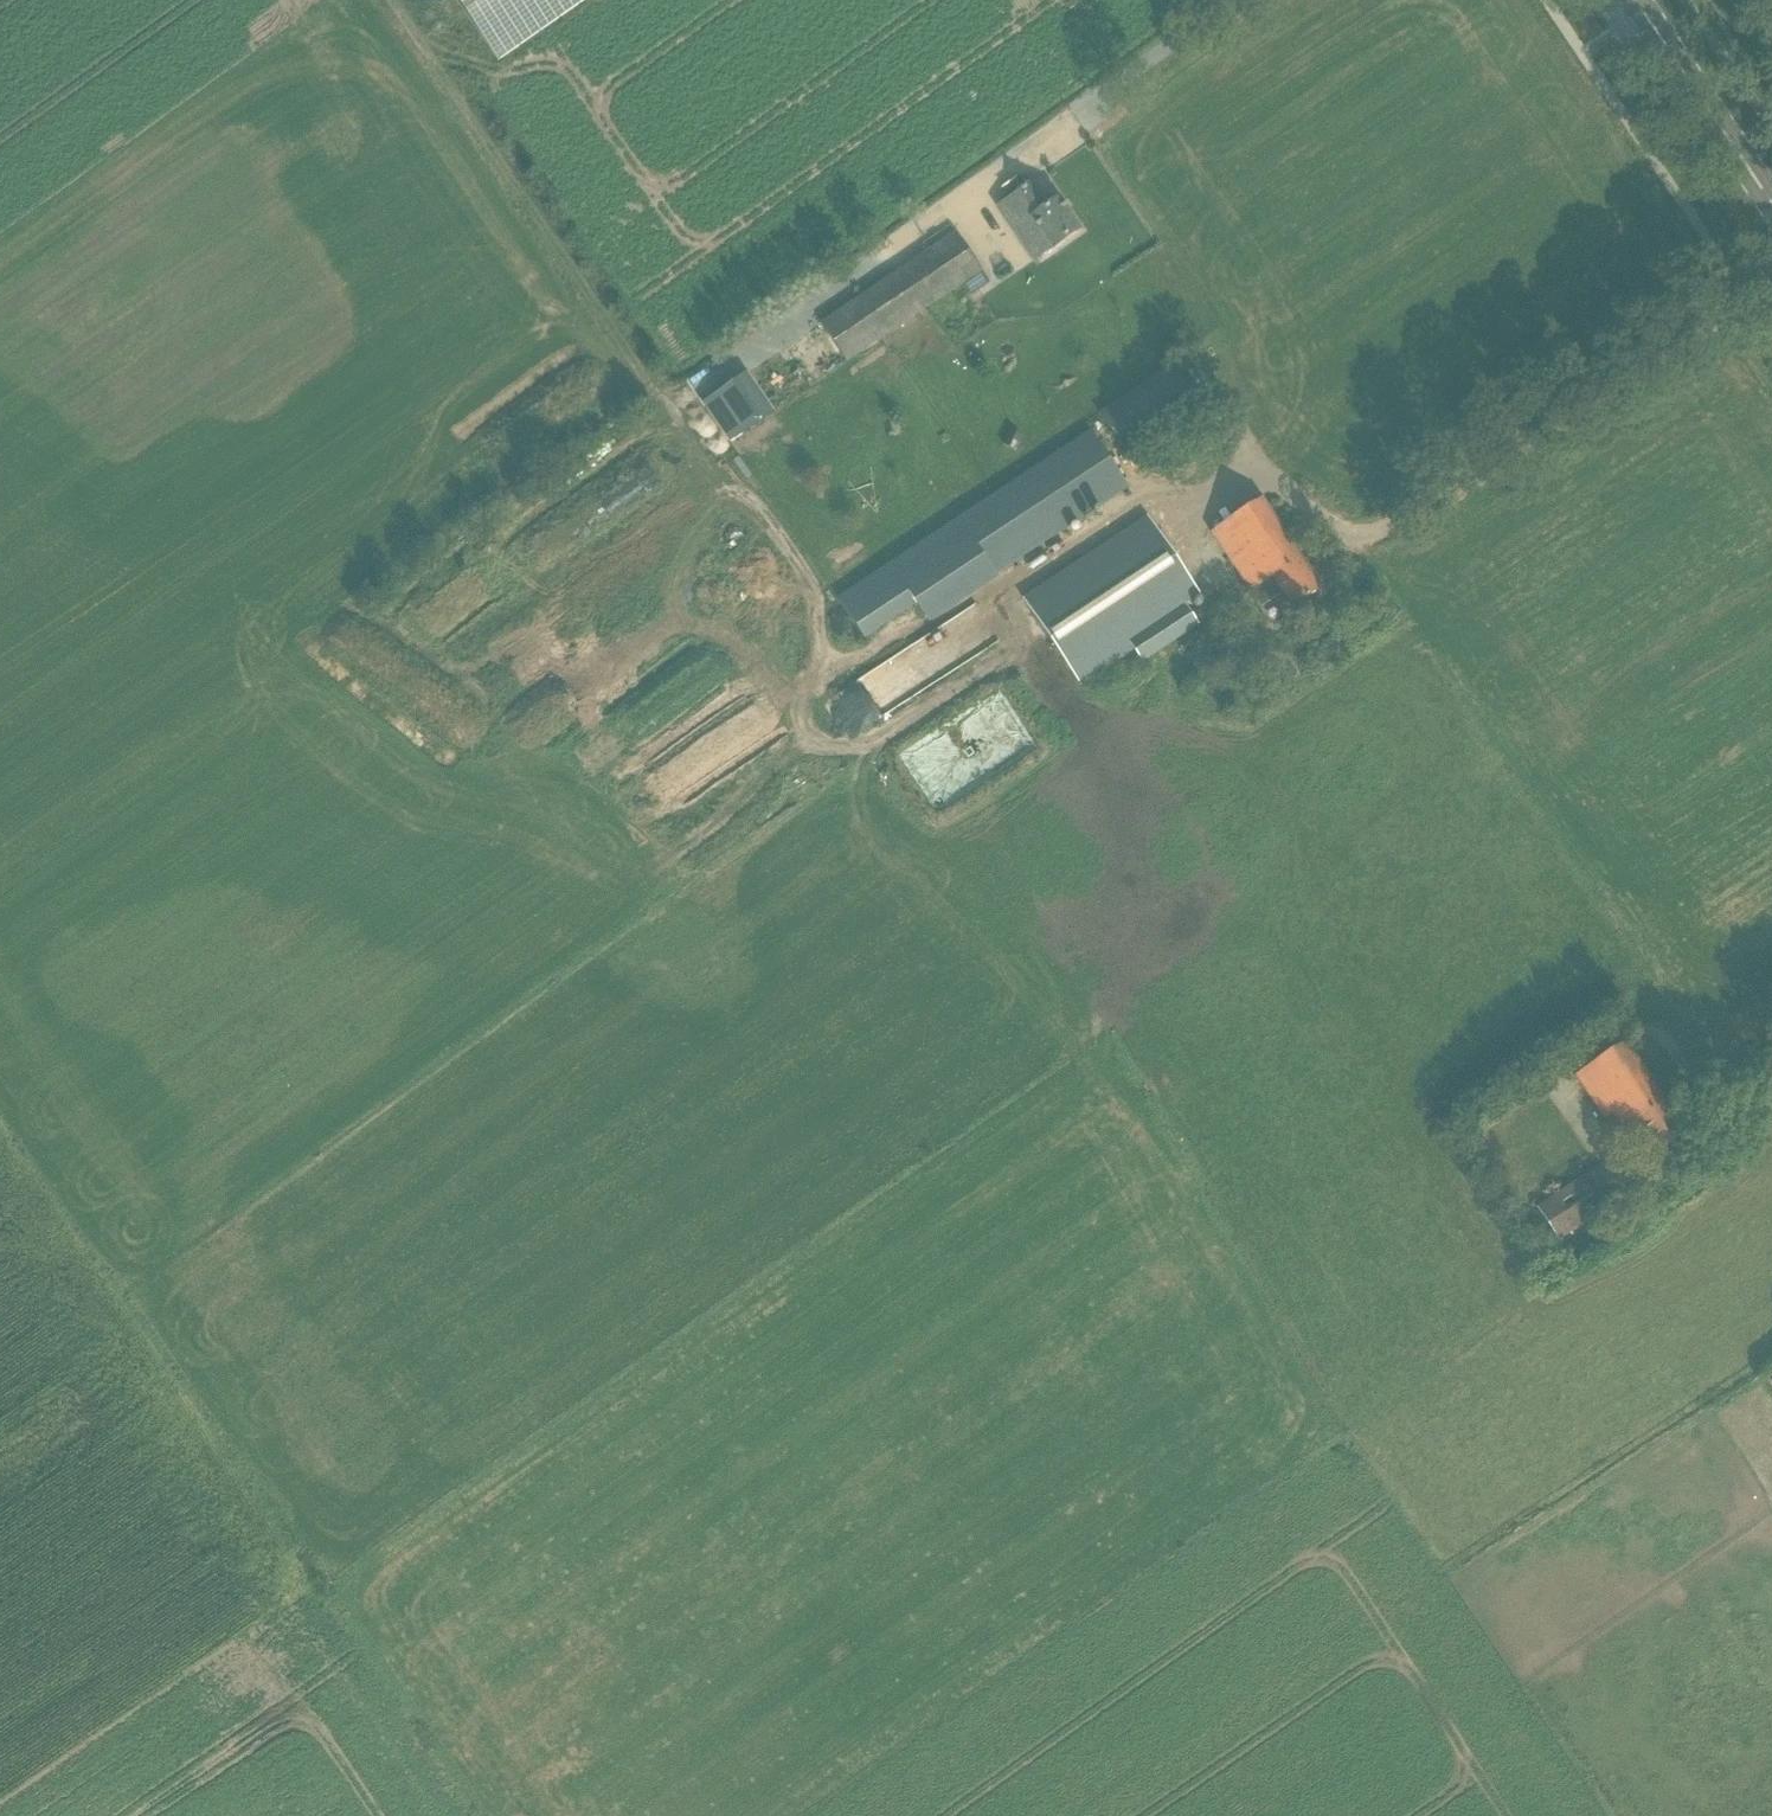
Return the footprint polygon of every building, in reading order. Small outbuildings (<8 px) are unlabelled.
[(498,60),(585,0),(456,0),(498,60)] [(1032,182),(1013,195),(1051,250),(1080,230),(1059,200),(1049,207),(1032,182)] [(821,323),(847,362),(961,285),(969,297),(989,283),(955,233),(821,323)] [(747,375),(702,403),(729,444),(773,415),(747,375)] [(1090,432),(837,599),(865,642),(919,604),(931,622),(937,618),(934,614),(998,572),(999,573),(1127,488),(1090,432)] [(1211,532),(1236,570),(1261,607),(1281,594),(1292,610),(1321,590),(1260,499),(1211,532)] [(1146,517),(1126,530),(1026,597),(1083,682),(1135,647),(1144,661),(1197,625),(1183,604),(1198,594),(1146,517)] [(838,733),(926,685),(914,664),(924,658),(911,635),(904,639),(906,644),(816,694),(838,733)] [(1624,1042),(1604,1055),(1572,1077),(1611,1136),(1624,1128),(1635,1144),(1645,1138),(1655,1153),(1685,1133),(1624,1042)] [(1621,1200),(1598,1166),(1535,1208),(1563,1248),(1606,1219),(1602,1213),(1621,1200)]
